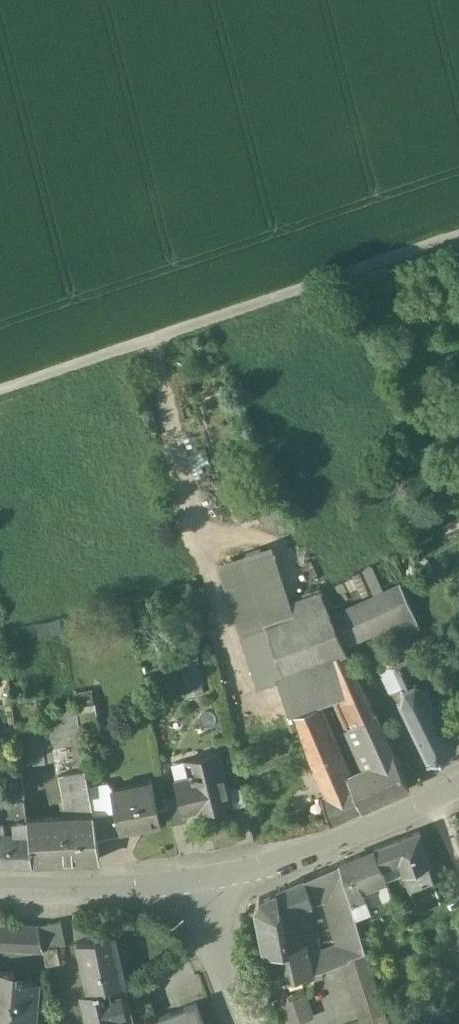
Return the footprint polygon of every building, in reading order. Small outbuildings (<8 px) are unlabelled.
[(284,498),(261,507),(271,534),(294,525),(284,498)] [(267,626),(296,713),(317,704),(335,698),(366,776),(380,770),(365,737),(369,735),(384,728),(322,591),(291,602),(272,544),(219,563),(241,634),(267,626)] [(400,580),(335,609),(350,643),(398,621),(401,628),(418,620),(400,580)] [(408,656),(391,665),(401,685),(402,682),(405,684),(415,680),(416,676),(419,676),(424,674),(421,667),(415,670),(408,656)] [(418,680),(419,676),(416,676),(415,680),(405,684),(402,682),(401,685),(404,687),(402,697),(399,699),(400,701),(402,700),(408,712),(406,713),(407,715),(409,714),(415,726),(412,727),(414,730),(416,729),(421,740),(419,741),(420,744),(422,743),(428,754),(426,755),(428,758),(430,757),(431,759),(433,758),(432,756),(454,745),(455,748),(458,746),(456,743),(458,742),(458,741),(458,739),(456,740),(450,729),(453,728),(451,725),(449,727),(443,715),(446,714),(444,711),(442,712),(436,701),(439,700),(438,697),(435,699),(430,687),(432,686),(431,683),(427,685),(418,680)] [(349,783),(317,704),(296,713),(324,793),(349,783)] [(22,763),(58,758),(65,803),(80,801),(91,800),(88,784),(77,705),(49,709),(52,728),(40,730),(39,720),(16,723),(22,763)] [(369,735),(365,737),(380,770),(397,763),(399,762),(384,728),(369,735)] [(198,773),(176,778),(180,794),(185,814),(187,814),(234,802),(221,751),(194,758),(198,773)] [(366,776),(353,781),(365,807),(409,788),(397,763),(380,770),(366,776)] [(0,774),(0,833),(30,834),(29,823),(25,798),(17,799),(14,785),(12,785),(9,772),(0,774)] [(88,784),(91,800),(98,834),(99,839),(124,834),(123,830),(121,831),(117,810),(112,784),(111,779),(88,784)] [(152,779),(112,784),(117,810),(121,831),(123,830),(161,822),(152,779)] [(324,793),(323,794),(332,822),(365,807),(353,781),(349,783),(324,793)] [(185,814),(180,794),(168,797),(173,823),(188,820),(187,814),(185,814)] [(82,821),(68,821),(73,866),(102,866),(99,839),(98,834),(91,800),(80,801),(82,821)] [(68,821),(29,823),(30,834),(33,862),(33,866),(73,866),(68,821)] [(421,832),(375,850),(381,865),(399,859),(405,873),(429,864),(424,850),(426,850),(421,832)] [(0,833),(0,862),(33,862),(30,834),(0,833)] [(375,850),(340,863),(349,891),(357,915),(372,908),(364,889),(386,878),(381,865),(375,850)] [(340,863),(306,878),(313,902),(327,898),(349,891),(340,863)] [(442,901),(429,864),(405,873),(410,887),(419,910),(442,901)] [(306,878),(261,898),(256,907),(264,952),(271,951),(308,941),(301,907),(313,903),(313,902),(306,878)] [(351,957),(367,950),(357,915),(349,891),(327,898),(338,941),(343,940),(345,948),(321,957),(324,968),(345,960),(351,958),(351,957)] [(62,922),(39,927),(44,948),(58,945),(67,943),(62,922)] [(0,924),(0,948),(44,951),(44,948),(39,927),(0,924)] [(116,933),(79,941),(90,990),(112,985),(126,982),(116,933)] [(278,981),(315,970),(309,940),(308,941),(271,951),(278,981)] [(69,952),(67,943),(58,945),(60,955),(69,952)] [(58,945),(44,948),(44,951),(47,965),(61,962),(60,955),(58,945)] [(351,958),(345,960),(362,1018),(387,1009),(367,950),(351,957),(351,958)] [(0,968),(0,971),(0,1017),(16,1019),(16,1023),(34,1023),(38,980),(16,978),(16,970),(0,968)] [(126,1005),(131,1004),(126,982),(112,985),(118,1012),(127,1011),(126,1005)] [(118,1012),(112,985),(90,990),(83,991),(90,1023),(121,1023),(118,1012)] [(306,993),(283,1000),(291,1023),(313,1016),(306,993)] [(197,1005),(158,1018),(151,1019),(129,1023),(204,1023),(197,1005)] [(344,1023),(382,1023),(378,1012),(344,1023)]
